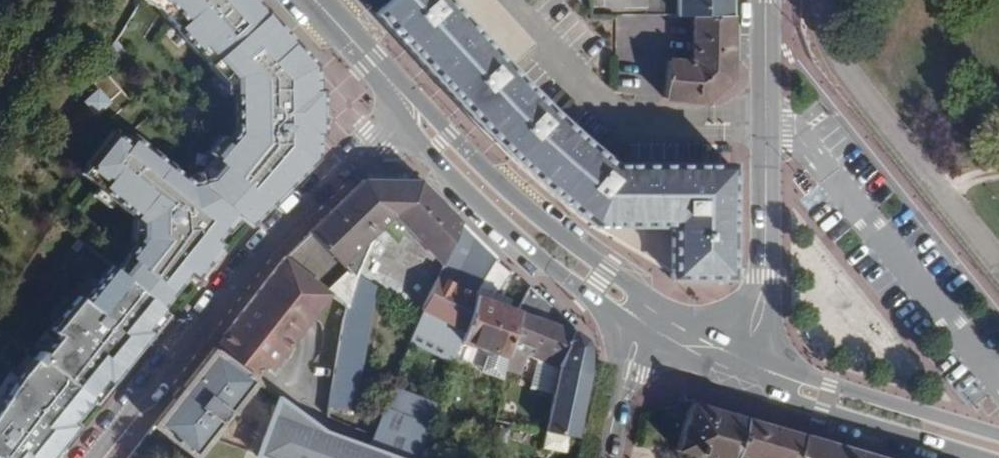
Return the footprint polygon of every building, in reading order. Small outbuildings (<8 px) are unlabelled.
[(140,3),(154,13),(172,33),(237,102),(239,140),(205,179),(183,180),(134,137),(129,143),(116,133),(88,165),(106,180),(99,187),(114,200),(141,224),(142,239),(126,257),(132,263),(121,276),(158,308),(190,274),(192,276),(207,259),(218,246),(215,244),(237,210),(247,225),(272,201),(268,197),(281,184),(284,188),(314,159),(313,133),(313,107),(312,92),(312,65),(303,55),(268,17),(252,0),(141,0),(140,3)] [(376,13),(509,156),(523,168),(559,199),(590,225),(669,271),(670,278),(731,278),(728,164),(612,165),(589,147),(560,121),(506,68),(533,45),(492,0),(390,0),(376,13)] [(676,15),(691,16),(730,15),(730,0),(677,0),(676,15)] [(704,104),(729,87),(729,68),(730,15),(691,16),(692,60),(668,59),(666,98),(704,104)] [(82,172),(99,187),(106,180),(88,165),(82,172)] [(251,298),(232,322),(248,333),(238,347),(262,364),(269,369),(325,291),(346,298),(366,243),(423,186),(417,181),(402,181),(386,180),(361,181),(285,255),(251,298)] [(433,196),(423,186),(366,243),(346,298),(327,408),(353,412),(373,293),(375,290),(408,304),(421,310),(459,221),(444,206),(433,196)] [(108,207),(114,200),(99,187),(93,194),(108,207)] [(441,358),(451,362),(473,295),(493,263),(496,258),(475,237),(459,221),(421,310),(411,333),(444,349),(441,358)] [(207,259),(192,276),(196,279),(222,249),(218,246),(207,259)] [(473,295),(451,362),(501,380),(517,310),(508,309),(492,303),(496,293),(509,274),(493,263),(473,295)] [(158,308),(121,276),(110,267),(82,303),(76,298),(49,332),(57,339),(43,356),(39,353),(21,375),(0,406),(0,457),(52,457),(76,428),(107,389),(143,345),(166,316),(158,308)] [(557,363),(574,329),(558,315),(554,319),(547,311),(551,308),(533,292),(523,314),(517,310),(501,380),(515,384),(525,357),(536,361),(528,388),(550,393),(555,363),(557,363)] [(554,319),(558,315),(551,308),(547,311),(554,319)] [(555,363),(550,393),(544,430),(574,436),(588,372),(588,350),(585,339),(581,335),(574,329),(557,363),(555,363)] [(213,348),(207,343),(116,457),(396,457),(367,447),(323,430),(278,396),(253,378),(213,348)] [(744,420),(714,411),(690,404),(675,451),(700,457),(732,457),(734,454),(744,420)] [(801,437),(768,427),(744,420),(734,454),(747,457),(795,457),(801,437)] [(848,450),(801,437),(795,457),(875,457),(848,450)]
